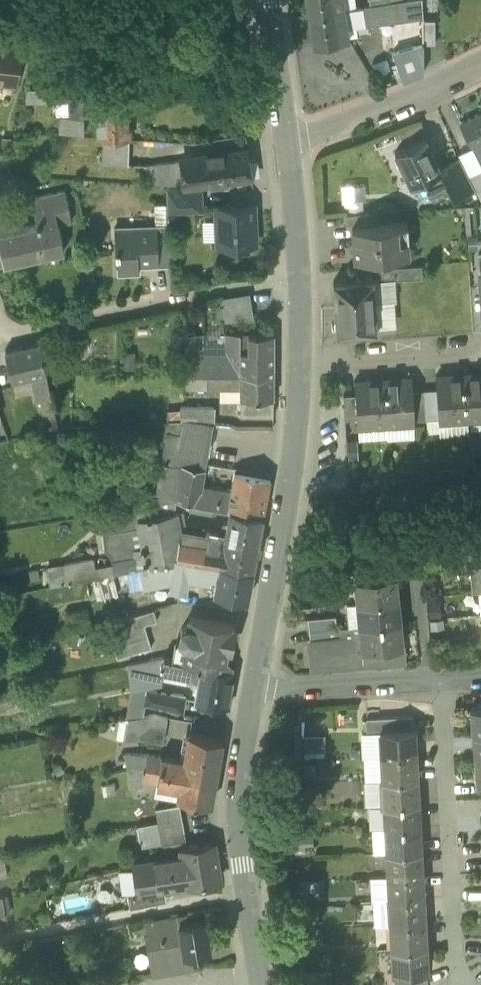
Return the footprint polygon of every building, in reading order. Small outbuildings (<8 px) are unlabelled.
[(307,15),(344,9),(342,0),(305,0),(307,15)] [(344,9),(357,7),(355,0),(342,0),(344,9)] [(389,22),(422,17),(420,0),(404,0),(392,2),(386,3),(389,21),(389,22)] [(389,21),(386,3),(369,5),(357,7),(344,9),(347,27),(389,21)] [(347,27),(344,9),(307,15),(311,41),(348,35),(347,27)] [(423,44),(435,44),(435,20),(423,20),(423,44)] [(0,39),(0,81),(16,83),(20,41),(0,39)] [(393,54),(403,83),(423,72),(423,46),(393,54)] [(27,88),(24,101),(60,100),(60,87),(27,88)] [(102,138),(129,139),(128,96),(83,97),(83,114),(96,115),(96,122),(97,137),(102,138)] [(83,122),(96,122),(96,115),(83,114),(83,97),(68,97),(68,101),(69,114),(69,116),(69,121),(83,122)] [(69,114),(68,101),(55,101),(55,115),(69,114)] [(480,167),(480,113),(460,123),(471,147),(476,157),(480,167)] [(84,134),(83,122),(69,121),(69,116),(59,117),(59,133),(84,134)] [(424,137),(395,152),(410,185),(422,179),(429,194),(447,186),(440,171),(441,170),(439,166),(424,137)] [(102,138),(103,162),(129,161),(129,139),(102,138)] [(248,147),(215,150),(218,184),(251,181),(248,147)] [(462,164),(463,164),(476,157),(471,147),(457,153),(459,156),(462,164)] [(183,188),(218,184),(215,150),(179,154),(180,160),(182,183),(183,188)] [(12,175),(3,152),(0,153),(0,179),(12,175)] [(459,156),(439,166),(441,170),(440,171),(447,186),(453,199),(475,189),(463,164),(462,164),(459,156)] [(478,195),(480,193),(480,167),(476,157),(463,164),(475,189),(478,195)] [(146,180),(182,183),(180,160),(145,163),(146,180)] [(364,184),(341,186),(342,203),(366,202),(364,184)] [(167,187),(168,209),(201,207),(200,189),(183,188),(167,187)] [(4,262),(62,250),(57,223),(70,221),(64,190),(30,198),(36,224),(0,232),(0,243),(4,262)] [(154,203),(155,222),(166,222),(165,202),(154,203)] [(218,239),(218,242),(255,240),(252,203),(216,205),(217,221),(218,239)] [(345,214),(346,227),(351,227),(351,226),(369,224),(368,212),(345,214)] [(203,240),(218,239),(217,221),(202,222),(203,240)] [(156,262),(156,265),(170,263),(168,222),(166,222),(155,222),(156,231),(157,262),(156,262)] [(351,227),(353,258),(408,254),(406,222),(369,224),(351,226),(351,227)] [(117,252),(118,273),(138,271),(137,263),(156,262),(157,262),(156,231),(141,232),(141,225),(114,226),(115,252),(117,252)] [(377,279),(377,281),(395,280),(422,278),(421,265),(376,268),(377,279)] [(333,282),(335,307),(374,304),(374,302),(372,279),(333,282)] [(377,279),(372,279),(374,302),(394,301),(397,301),(395,280),(377,281),(377,279)] [(222,297),(225,321),(253,316),(249,293),(222,297)] [(394,301),(374,302),(374,304),(376,327),(395,326),(394,301)] [(376,327),(374,304),(335,307),(337,333),(376,330),(376,327)] [(197,374),(206,374),(273,374),(273,332),(225,333),(225,351),(202,350),(201,350),(185,350),(185,373),(197,374)] [(185,350),(201,350),(201,333),(185,333),(185,350)] [(225,351),(225,333),(201,333),(201,350),(202,350),(225,351)] [(5,350),(11,381),(30,377),(46,373),(39,343),(5,350)] [(135,368),(135,351),(120,351),(120,369),(135,368)] [(39,400),(46,430),(58,428),(51,397),(46,373),(30,377),(35,401),(39,400)] [(197,388),(206,388),(206,374),(197,374),(197,388)] [(239,388),(239,395),(273,397),(273,374),(206,374),(206,388),(239,388)] [(464,375),(467,417),(480,416),(480,374),(464,375)] [(438,419),(467,417),(464,375),(435,377),(436,389),(438,413),(438,419)] [(411,379),(383,381),(386,424),(414,422),(412,390),(411,379)] [(357,425),(386,424),(383,381),(355,383),(355,395),(357,421),(357,425)] [(426,421),(426,414),(424,389),(412,390),(414,422),(426,421)] [(436,389),(424,389),(426,414),(438,413),(436,389)] [(273,415),(273,397),(239,395),(239,415),(273,415)] [(343,396),(345,421),(357,421),(355,395),(343,396)] [(215,406),(179,406),(179,420),(193,419),(215,422),(215,406)] [(438,413),(426,414),(426,421),(427,432),(439,431),(438,419),(438,413)] [(467,417),(438,419),(439,431),(440,434),(468,432),(467,417)] [(160,461),(172,463),(173,457),(183,459),(190,421),(179,420),(168,421),(160,461)] [(176,499),(198,503),(201,486),(207,454),(204,454),(209,425),(190,421),(183,459),(173,457),(172,463),(169,477),(180,478),(176,499)] [(386,424),(386,437),(415,435),(414,422),(386,424)] [(386,437),(386,424),(357,425),(358,439),(386,437)] [(356,438),(346,439),(347,459),(358,458),(356,438)] [(172,463),(160,461),(152,504),(176,499),(180,478),(169,477),(172,463)] [(227,509),(230,509),(263,515),(270,477),(234,471),(231,489),(227,509)] [(198,503),(227,509),(231,489),(201,486),(198,503)] [(138,518),(175,511),(176,499),(152,504),(136,507),(138,518)] [(138,518),(136,507),(101,513),(103,533),(116,531),(139,527),(138,518)] [(230,509),(227,521),(261,528),(263,515),(230,509)] [(135,556),(137,568),(140,567),(175,560),(176,555),(178,538),(181,538),(178,527),(175,511),(138,518),(139,527),(116,531),(121,558),(135,556)] [(253,569),(261,528),(227,521),(225,534),(207,531),(207,533),(205,543),(181,538),(178,538),(176,555),(253,569)] [(205,543),(207,533),(178,527),(181,538),(205,543)] [(116,531),(103,533),(106,551),(112,560),(121,558),(116,531)] [(176,555),(175,560),(171,582),(170,587),(185,589),(187,575),(209,579),(210,575),(218,577),(215,592),(248,598),(253,569),(176,555)] [(121,558),(112,560),(113,563),(115,572),(127,570),(137,568),(135,556),(121,558)] [(49,586),(115,572),(113,563),(96,566),(94,557),(46,567),(49,586)] [(144,587),(171,582),(175,560),(140,567),(144,587)] [(355,566),(356,579),(360,579),(395,575),(393,563),(355,566)] [(480,589),(480,566),(473,567),(475,590),(477,590),(480,589)] [(127,570),(131,590),(144,587),(140,567),(137,568),(127,570)] [(360,579),(362,601),(397,598),(395,575),(360,579)] [(362,601),(360,579),(356,579),(353,579),(355,602),(362,601)] [(362,601),(364,624),(399,621),(397,598),(362,601)] [(440,600),(428,601),(429,617),(441,617),(440,600)] [(364,624),(362,601),(355,602),(346,603),(348,626),(364,624)] [(110,635),(117,657),(151,647),(145,624),(157,620),(154,609),(119,620),(122,631),(110,635)] [(307,618),(308,630),(338,627),(337,615),(307,618)] [(181,659),(226,668),(228,661),(224,656),(226,647),(230,648),(235,626),(189,617),(188,625),(181,627),(179,638),(185,643),(181,659)] [(364,639),(364,648),(401,645),(399,621),(364,624),(366,639),(364,639)] [(319,667),(365,662),(364,648),(364,639),(366,639),(364,624),(348,626),(338,627),(339,639),(309,642),(311,660),(311,665),(311,667),(319,667)] [(339,639),(338,627),(308,630),(309,642),(339,639)] [(185,643),(179,638),(174,641),(171,658),(181,659),(185,643)] [(403,659),(401,645),(364,648),(365,662),(372,661),(372,662),(403,659)] [(151,659),(146,685),(161,682),(161,679),(163,670),(161,670),(164,657),(151,659)] [(195,699),(228,705),(234,670),(202,664),(164,657),(161,670),(163,670),(187,675),(199,677),(195,699)] [(146,685),(151,659),(128,664),(131,692),(145,688),(160,684),(161,682),(146,685)] [(187,675),(163,670),(161,679),(186,684),(187,675)] [(25,685),(13,687),(16,701),(28,699),(25,685)] [(139,717),(145,688),(131,692),(125,719),(139,717)] [(0,692),(0,709),(13,704),(8,689),(0,692)] [(144,703),(160,706),(162,692),(147,689),(144,703)] [(160,706),(181,710),(184,697),(162,692),(160,706)] [(473,734),(480,733),(480,707),(471,708),(473,734)] [(136,736),(164,741),(168,717),(153,714),(139,717),(136,736)] [(121,736),(136,736),(139,717),(125,719),(121,736)] [(383,718),(384,732),(412,730),(411,717),(383,718)] [(366,733),(381,732),(384,732),(383,718),(365,719),(366,733)] [(381,732),(383,756),(415,754),(414,730),(412,730),(384,732),(381,732)] [(147,754),(144,766),(215,779),(222,738),(189,732),(184,759),(160,755),(160,756),(147,754)] [(364,757),(383,756),(381,732),(366,733),(362,733),(364,757)] [(473,734),(475,759),(480,758),(480,733),(473,734)] [(325,757),(324,735),(304,736),(304,758),(325,757)] [(147,754),(124,753),(128,769),(144,766),(147,754)] [(416,778),(415,754),(383,756),(384,780),(416,778)] [(364,781),(381,780),(384,780),(383,756),(364,757),(363,757),(364,781)] [(144,766),(128,769),(131,786),(141,785),(142,779),(144,766)] [(210,803),(215,779),(144,766),(142,779),(157,782),(179,786),(177,797),(210,803)] [(417,802),(416,778),(384,780),(381,780),(382,804),(385,804),(417,802)] [(381,780),(364,781),(363,781),(364,805),(371,805),(382,804),(381,780)] [(177,799),(177,797),(179,786),(157,782),(155,796),(177,799)] [(102,785),(103,794),(116,792),(114,783),(102,785)] [(419,826),(417,802),(385,804),(386,828),(419,826)] [(186,840),(182,817),(179,804),(155,808),(158,821),(161,837),(162,845),(186,840)] [(382,804),(371,805),(372,829),(386,828),(385,804),(382,804)] [(139,840),(161,837),(158,821),(137,825),(139,840)] [(420,850),(419,826),(386,828),(388,852),(420,850)] [(372,853),(388,852),(386,828),(372,829),(372,853)] [(313,835),(291,836),(291,849),(313,848),(313,835)] [(179,848),(180,857),(181,857),(186,884),(219,879),(214,842),(213,842),(179,848)] [(421,874),(420,850),(388,852),(389,876),(421,874)] [(0,858),(0,878),(8,876),(5,857),(0,858)] [(164,888),(186,884),(181,857),(180,857),(169,859),(169,858),(132,863),(133,867),(137,890),(137,892),(164,888)] [(127,892),(137,890),(133,867),(123,869),(120,873),(123,892),(127,892)] [(389,876),(388,876),(390,900),(423,898),(421,874),(389,876)] [(386,900),(390,900),(388,876),(371,877),(373,901),(386,900)] [(323,880),(298,881),(299,891),(323,890),(323,880)] [(127,892),(129,907),(166,900),(164,888),(137,892),(137,890),(127,892)] [(0,896),(0,915),(11,913),(8,894),(0,896)] [(424,922),(423,898),(390,900),(386,900),(388,924),(391,924),(424,922)] [(373,901),(374,925),(388,924),(386,900),(373,901)] [(179,923),(189,922),(188,913),(142,920),(148,937),(152,937),(149,921),(178,916),(179,923)] [(156,959),(183,955),(178,923),(179,923),(178,916),(149,921),(152,937),(148,937),(149,945),(154,949),(156,959)] [(189,922),(179,923),(178,923),(183,955),(189,954),(211,951),(206,919),(189,922)] [(425,946),(424,922),(391,924),(393,948),(425,946)] [(149,945),(148,937),(146,937),(151,966),(156,960),(156,959),(154,949),(149,945)] [(427,972),(425,946),(393,948),(394,973),(427,972)] [(151,966),(152,974),(191,967),(189,954),(183,955),(156,959),(156,960),(151,966)] [(395,984),(427,984),(427,972),(394,973),(395,984)]
